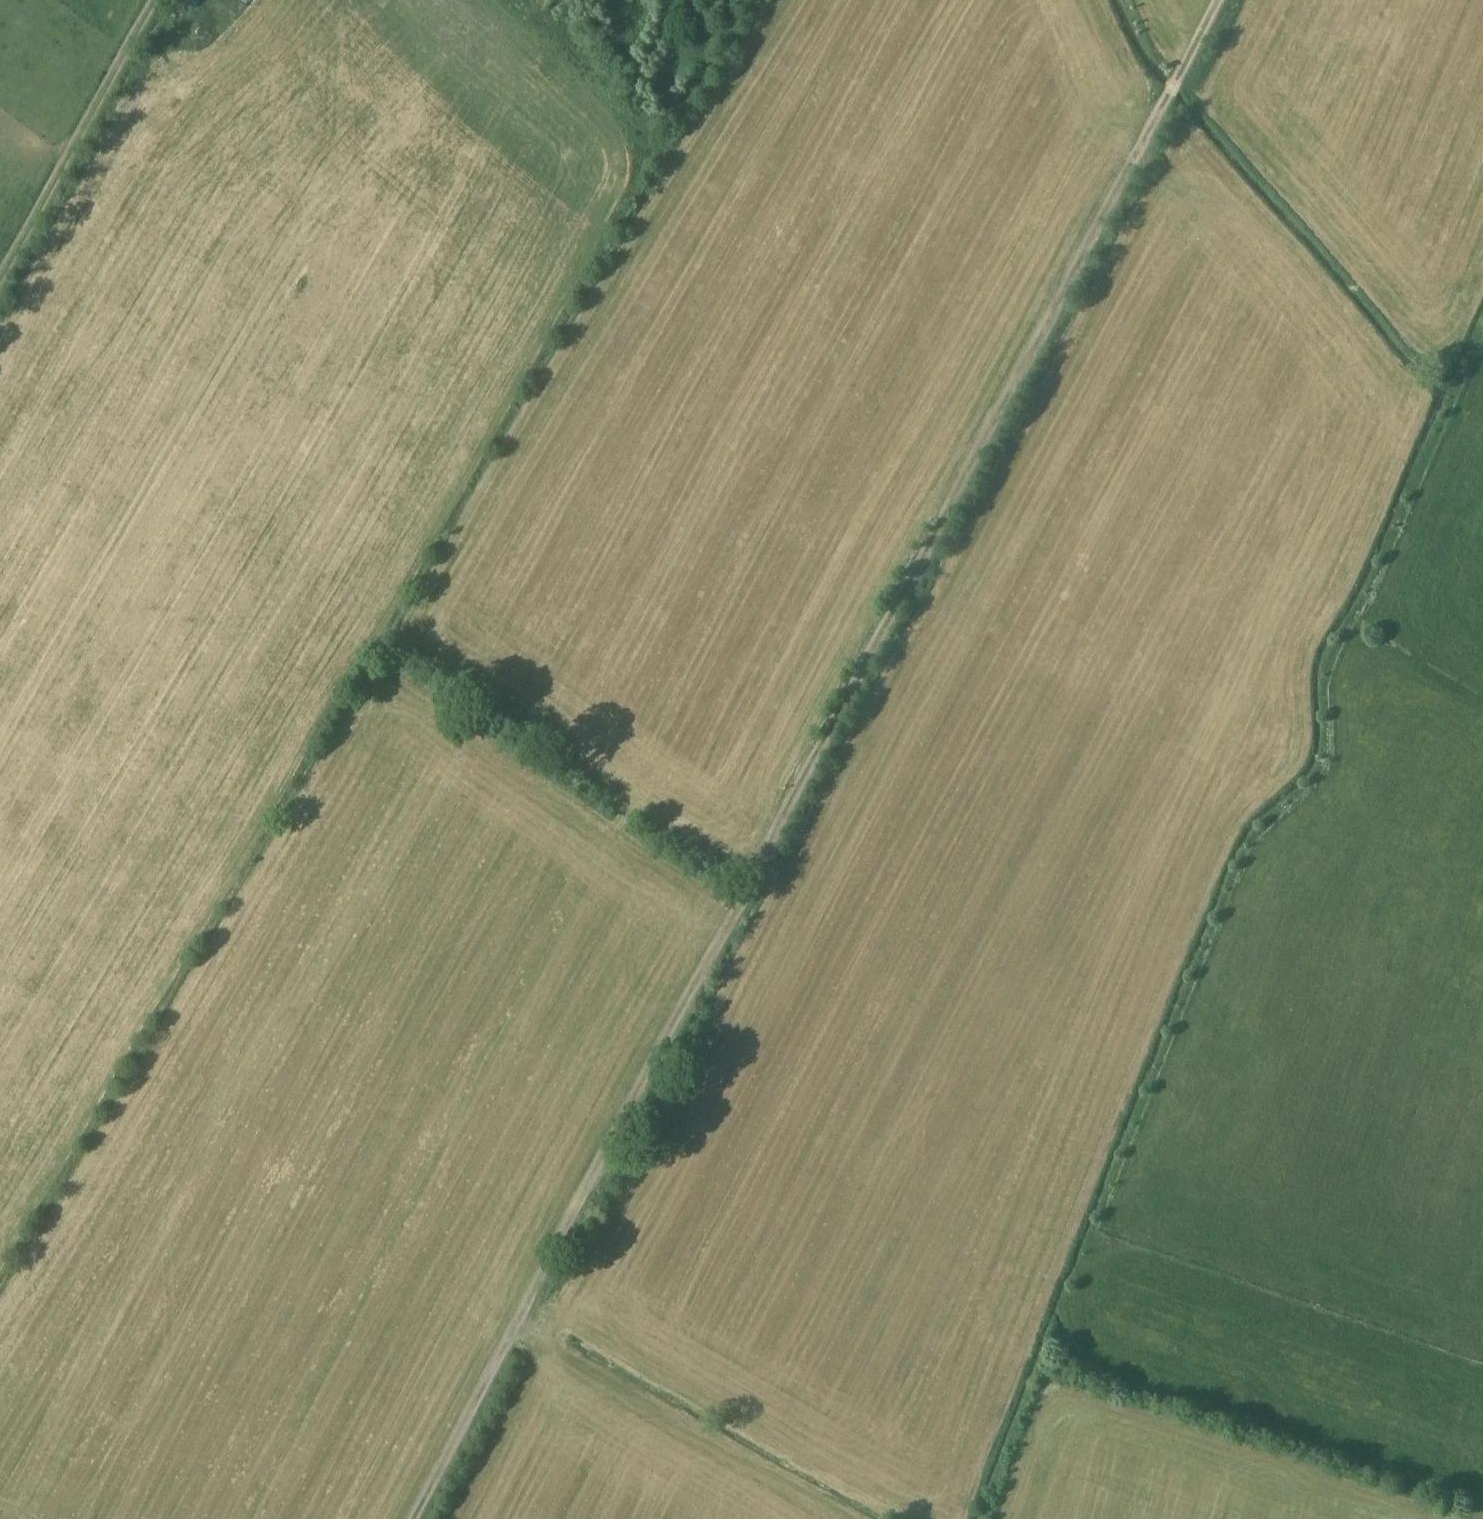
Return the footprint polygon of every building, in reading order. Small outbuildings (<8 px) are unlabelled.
[(230,10),(235,0),(211,0),(230,10)]
